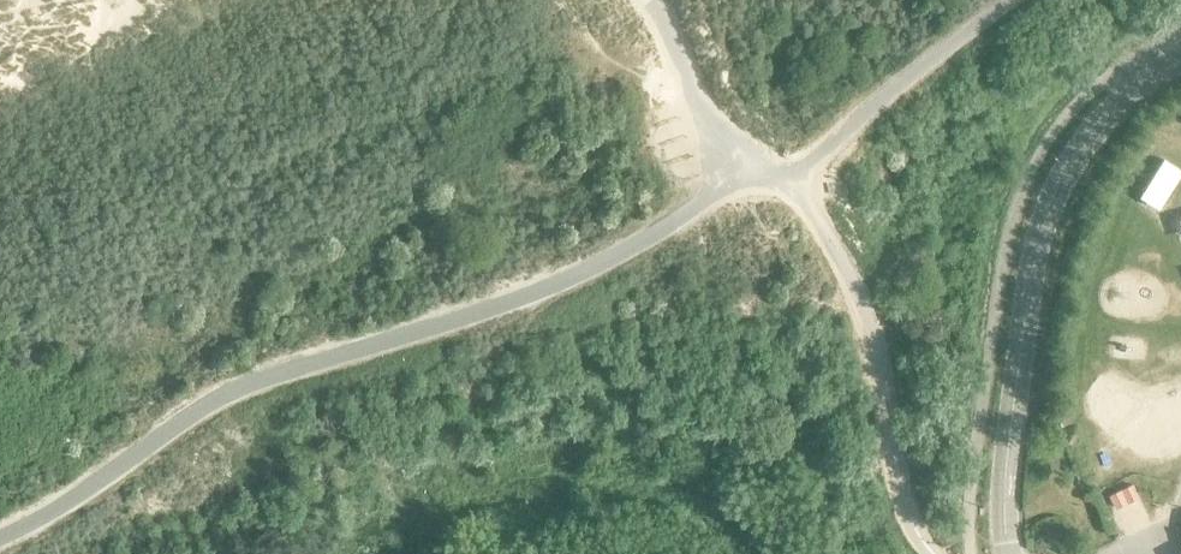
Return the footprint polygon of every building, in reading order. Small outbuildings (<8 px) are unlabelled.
[(1180,168),(1162,156),(1140,189),(1158,201),(1180,168)] [(1131,483),(1109,493),(1110,494),(1116,506),(1137,496),(1137,495),(1131,483)]
